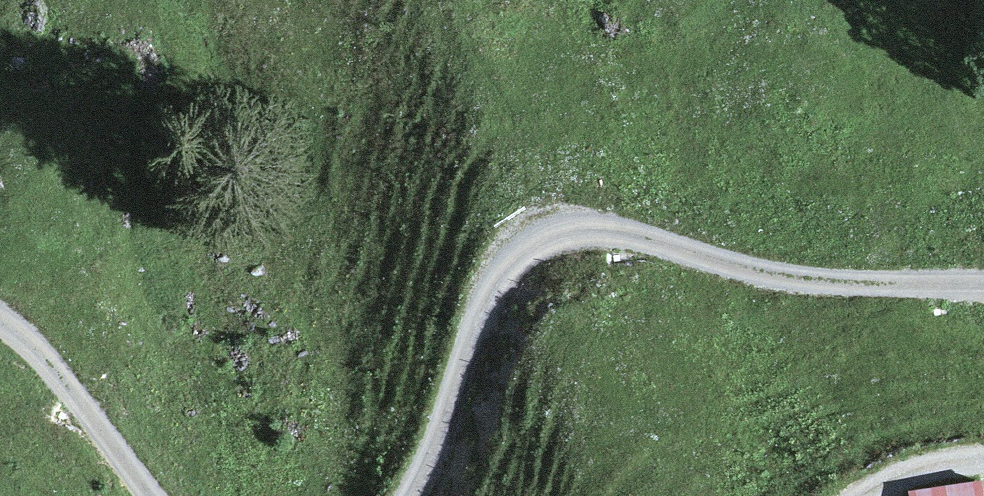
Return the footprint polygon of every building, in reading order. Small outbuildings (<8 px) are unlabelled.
[(964,480),(905,492),(906,495),(967,495),(964,480)]
